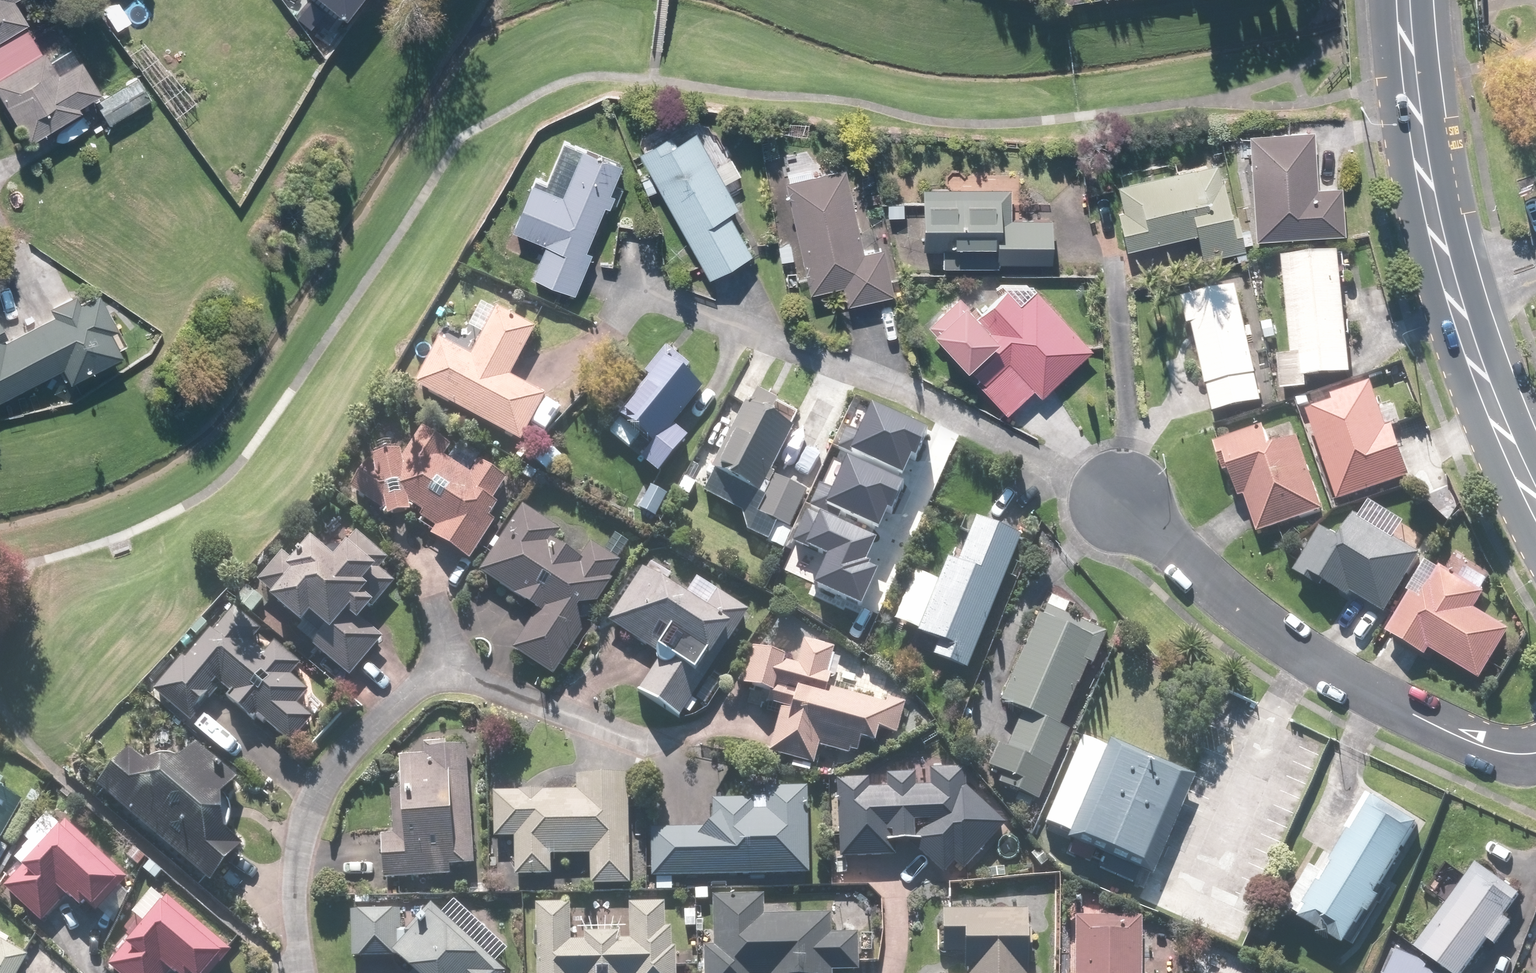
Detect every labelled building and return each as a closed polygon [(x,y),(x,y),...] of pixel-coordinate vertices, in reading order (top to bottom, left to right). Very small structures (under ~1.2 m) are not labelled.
[(30,140),(81,107),(79,104),(101,90),(72,44),(47,59),(26,25),(31,22),(17,0),(0,0),(0,92),(30,140)] [(346,22),(363,0),(318,0),(346,22)] [(137,74),(95,101),(109,122),(150,96),(137,74)] [(1318,186),(1315,127),(1251,130),(1251,136),(1240,136),(1241,159),(1252,158),(1256,238),(1347,234),(1345,185),(1318,186)] [(674,131),(641,150),(653,172),(639,180),(647,194),(662,186),(713,277),(757,252),(733,210),(743,204),(729,181),(743,173),(731,154),(718,162),(699,129),(680,140),(674,131)] [(543,163),(516,230),(548,243),(535,276),(579,294),(596,254),(587,250),(605,205),(613,208),(620,192),(613,189),(625,160),(568,137),(555,168),(543,163)] [(1223,161),(1121,184),(1126,210),(1119,211),(1127,249),(1199,233),(1204,255),(1242,246),(1223,161)] [(814,169),(785,175),(810,291),(845,284),(848,303),(898,292),(877,186),(856,191),(851,167),(815,175),(814,169)] [(1012,218),(1013,189),(927,187),(926,247),(946,248),(946,265),(1002,266),(1002,261),(1056,262),(1057,219),(1012,218)] [(1281,357),(1284,394),(1312,391),(1311,378),(1354,375),(1343,252),(1284,257),(1293,356),(1281,357)] [(1012,285),(983,312),(1006,336),(1019,350),(984,383),(1011,412),(1037,387),(1045,396),(1097,347),(1037,284),(1024,297),(1012,285)] [(1240,284),(1184,296),(1191,328),(1196,327),(1215,415),(1266,404),(1240,284)] [(962,290),(929,321),(973,367),(1006,336),(983,312),(962,290)] [(62,363),(71,380),(123,352),(111,331),(118,328),(98,292),(80,302),(74,291),(47,306),(52,314),(42,320),(33,304),(14,314),(7,301),(0,305),(0,398),(62,363)] [(444,327),(414,385),(524,443),(548,398),(513,379),(538,333),(483,304),(465,338),(444,327)] [(644,377),(650,382),(621,417),(625,420),(613,435),(660,474),(690,438),(676,426),(707,390),(689,375),(693,370),(667,349),(644,377)] [(1390,427),(1376,385),(1309,407),(1340,503),(1415,479),(1397,425),(1390,427)] [(806,415),(759,390),(707,492),(745,512),(738,525),(786,550),(814,496),(775,476),(806,415)] [(847,423),(838,444),(903,471),(912,450),(917,452),(929,424),(869,399),(857,427),(847,423)] [(400,498),(391,511),(471,562),(497,520),(494,518),(502,505),(495,500),(510,477),(485,461),(476,476),(446,457),(454,445),(423,426),(410,447),(384,431),(358,471),(400,498)] [(1269,430),(1217,447),(1226,474),(1232,472),(1240,497),(1248,494),(1261,533),(1327,510),(1303,439),(1275,448),(1269,430)] [(847,456),(827,501),(877,523),(886,503),(891,505),(902,480),(847,456)] [(703,483),(683,472),(672,491),(692,502),(703,483)] [(669,497),(647,484),(634,504),(656,517),(669,497)] [(825,553),(813,581),(862,603),(878,568),(863,561),(875,534),(812,506),(796,540),(825,553)] [(482,571),(539,609),(513,648),(556,677),(628,568),(620,563),(632,545),(617,535),(608,549),(588,535),(581,546),(524,508),(482,571)] [(1318,520),(1289,567),(1315,583),(1318,577),(1346,595),(1352,590),(1381,608),(1416,553),(1350,512),(1337,532),(1318,520)] [(942,582),(917,572),(897,622),(944,641),(937,658),(971,671),(1024,535),(978,517),(960,561),(951,558),(942,582)] [(306,621),(299,629),(304,633),(295,644),(312,658),(321,647),(354,674),(386,635),(366,619),(380,602),(372,595),(379,587),(372,582),(391,558),(359,532),(345,550),(336,543),(327,553),(313,541),(295,563),(285,554),(260,583),(306,621)] [(1427,658),(1432,650),(1483,680),(1512,631),(1479,611),(1489,594),(1486,593),(1494,578),(1450,552),(1435,578),(1425,572),(1388,635),(1427,658)] [(654,658),(659,661),(639,692),(682,719),(751,610),(719,591),(709,607),(646,567),(612,620),(659,650),(654,658)] [(1095,669),(1110,633),(1067,615),(1071,605),(1050,596),(1006,703),(1026,712),(1061,726),(1086,666),(1095,669)] [(265,629),(236,603),(152,695),(190,728),(227,688),(233,694),(229,698),(251,718),(256,712),(292,745),(317,718),(300,703),(311,691),(295,676),(306,664),(278,639),(265,653),(254,642),(265,629)] [(784,655),(754,650),(748,688),(771,692),(768,708),(781,710),(774,757),(816,763),(819,747),(863,754),(865,742),(880,745),(882,730),(901,733),(905,705),(830,693),(838,647),(803,642),(800,663),(784,660),(784,655)] [(1061,726),(1026,712),(1011,748),(1000,743),(991,766),(1002,770),(996,785),(1019,795),(1016,802),(1031,808),(1035,799),(1043,802),(1072,731),(1061,726)] [(385,828),(386,878),(453,877),(453,867),(474,866),(472,737),(427,737),(427,750),(400,751),(401,790),(393,791),(394,827),(385,828)] [(1047,825),(1073,836),(1110,749),(1082,737),(1047,825)] [(1110,749),(1073,836),(1147,867),(1187,772),(1113,741),(1110,749)] [(135,750),(105,783),(216,884),(251,846),(231,827),(244,812),(228,798),(243,782),(201,743),(186,760),(170,746),(152,766),(135,750)] [(898,846),(913,846),(947,874),(955,864),(966,873),(1009,822),(970,789),(969,770),(932,771),(932,785),(919,785),(918,773),(889,774),(890,789),(873,789),(873,779),(838,779),(840,857),(898,856),(898,846)] [(579,791),(496,792),(496,838),(515,837),(516,876),(555,876),(555,855),(593,855),(593,887),(631,886),(629,774),(579,775),(579,791)] [(8,785),(0,780),(0,798),(8,785)] [(655,826),(656,869),(810,868),(809,785),(765,785),(765,795),(712,795),(712,826),(655,826)] [(1335,859),(1321,851),(1289,912),(1350,945),(1367,913),(1374,916),(1384,897),(1380,894),(1420,818),(1371,792),(1335,859)] [(62,826),(49,813),(26,837),(32,843),(18,858),(28,867),(6,890),(42,924),(70,894),(84,906),(91,899),(102,910),(133,877),(70,817),(62,826)] [(1418,948),(1453,972),(1469,972),(1491,940),(1500,946),(1516,923),(1508,917),(1524,895),(1480,864),(1470,877),(1449,862),(1429,890),(1449,904),(1418,948)] [(153,889),(133,910),(148,926),(113,962),(124,972),(169,972),(174,968),(180,972),(215,972),(234,953),(173,893),(165,901),(153,889)] [(834,913),(785,913),(786,905),(764,905),(764,893),(715,892),(714,929),(705,928),(705,972),(835,972),(835,970),(860,971),(860,937),(833,936),(834,913)] [(538,902),(539,972),(680,972),(680,947),(674,947),(674,925),(665,925),(665,904),(633,904),(633,942),(621,942),(621,932),(589,932),(589,939),(573,939),(573,901),(538,902)] [(937,972),(1030,972),(1033,912),(948,907),(946,952),(969,953),(968,972),(938,971),(937,972)] [(402,929),(403,911),(354,911),(354,956),(403,956),(418,970),(416,972),(504,972),(433,909),(411,930),(402,929)] [(1145,916),(1076,915),(1076,972),(1144,972),(1145,916)] [(35,956),(0,935),(0,972),(25,972),(35,956)] [(1397,952),(1390,972),(1431,972),(1434,964),(1397,952)]
